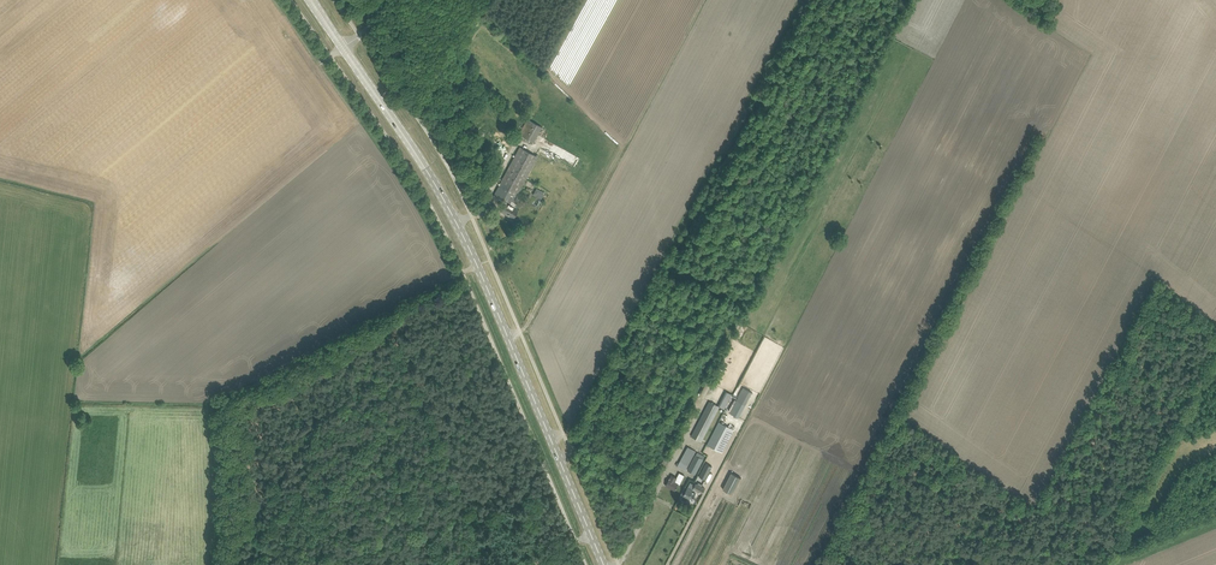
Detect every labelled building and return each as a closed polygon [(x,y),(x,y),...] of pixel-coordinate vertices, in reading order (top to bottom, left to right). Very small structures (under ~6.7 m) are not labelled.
[(528,119),(519,134),(524,137),(534,143),(542,127),(541,127),(544,123),(538,120),(536,124),(528,119)] [(543,148),(541,152),(556,160),(559,154),(561,155),(564,150),(559,148),(560,147),(549,141),(545,148),(543,148)] [(498,188),(510,195),(516,198),(516,197),(537,157),(525,150),(520,147),(498,188)] [(493,196),(506,202),(508,198),(512,200),(514,202),(516,198),(516,197),(516,198),(510,195),(498,188),(493,196)] [(533,194),(541,198),(544,192),(536,188),(533,194)] [(508,198),(506,202),(501,210),(508,214),(507,215),(513,218),(516,213),(518,209),(510,204),(512,200),(508,198)] [(743,387),(739,395),(736,400),(745,405),(752,392),(743,387)] [(726,391),(718,406),(709,402),(691,436),(701,441),(720,407),(724,409),(732,394),(726,391)] [(719,422),(708,444),(722,451),(733,430),(719,422)] [(696,453),(687,470),(695,474),(704,458),(705,456),(697,452),(696,453)] [(707,463),(700,476),(706,479),(708,474),(712,466),(707,463)] [(669,479),(666,486),(675,490),(676,488),(677,487),(676,487),(678,483),(679,484),(684,475),(679,473),(676,478),(671,475),(670,478),(669,478),(669,479)] [(731,473),(723,489),(733,495),(742,478),(731,473)] [(687,488),(684,495),(692,499),(693,497),(695,495),(696,496),(697,493),(696,493),(696,492),(697,490),(702,493),(705,488),(696,483),(693,488),(692,490),(687,488)]
